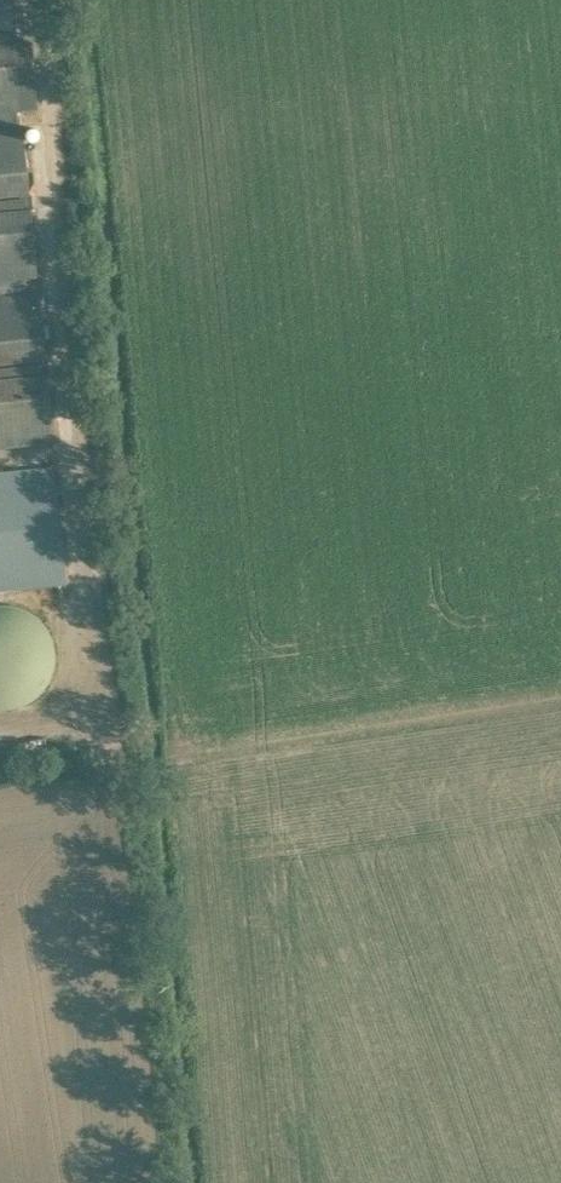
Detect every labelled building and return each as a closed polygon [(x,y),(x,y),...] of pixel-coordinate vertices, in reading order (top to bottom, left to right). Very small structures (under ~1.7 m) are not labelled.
[(18,126),(16,111),(37,110),(31,42),(17,43),(15,28),(12,28),(10,0),(0,0),(0,128),(18,126)] [(37,277),(22,126),(18,126),(0,128),(0,280),(37,277)] [(37,277),(0,280),(0,448),(53,443),(37,277)]
